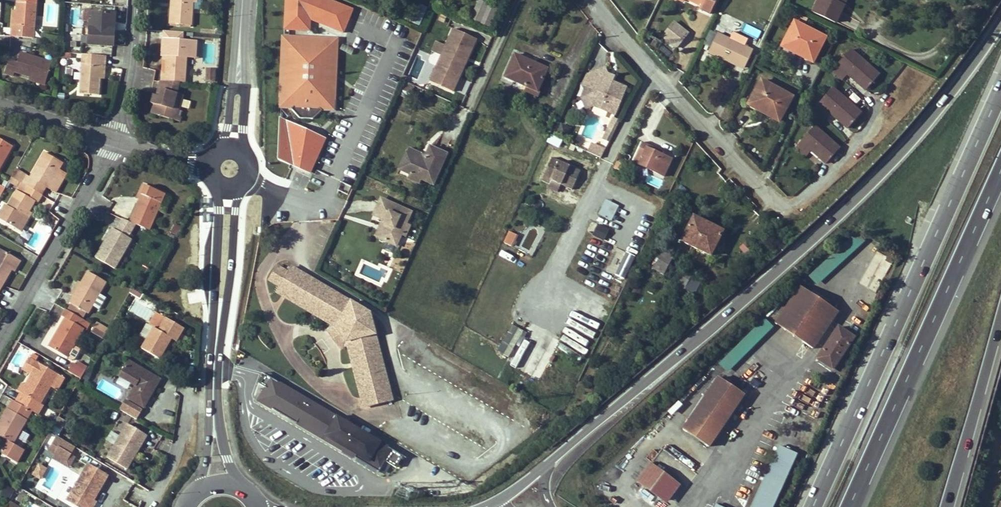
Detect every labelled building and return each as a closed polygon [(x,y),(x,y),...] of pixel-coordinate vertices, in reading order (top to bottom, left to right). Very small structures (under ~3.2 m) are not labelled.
[(57,26),(59,0),(45,0),(43,25),(57,26)] [(174,7),(170,6),(169,24),(191,26),(192,3),(193,0),(174,0),(174,7)] [(353,8),(332,0),(283,0),(282,31),(308,32),(312,21),(343,33),(353,8)] [(469,20),(489,28),(497,8),(478,0),(477,0),(469,20)] [(701,6),(699,8),(710,13),(716,0),(689,0),(701,6)] [(812,12),(834,22),(842,6),(837,4),(839,0),(818,0),(812,12)] [(17,2),(17,11),(15,26),(11,26),(11,27),(11,36),(12,37),(32,38),(35,4),(17,2)] [(426,8),(418,5),(410,22),(419,25),(426,8)] [(90,12),(89,22),(88,45),(113,47),(113,46),(114,29),(110,29),(111,13),(90,12)] [(673,20),(659,37),(675,50),(689,32),(673,20)] [(794,22),(783,42),(804,52),(802,57),(812,62),(825,38),(794,22)] [(409,28),(404,39),(416,44),(421,33),(409,28)] [(427,83),(454,93),(475,38),(450,28),(444,44),(434,41),(430,51),(438,55),(427,83)] [(752,50),(717,34),(708,53),(723,60),(724,58),(745,67),(752,50)] [(330,101),(333,101),(335,40),(283,39),(281,99),(284,100),(289,106),(292,104),(293,105),(294,107),(293,109),(292,110),(299,119),(312,120),(323,111),(322,109),(330,101)] [(476,40),(468,60),(479,64),(486,44),(476,40)] [(781,46),(802,57),(804,52),(783,42),(781,46)] [(167,46),(166,61),(164,73),(162,73),(161,81),(179,82),(185,83),(187,48),(167,46)] [(850,50),(831,70),(842,80),(847,74),(854,81),(857,77),(868,87),(879,75),(850,50)] [(19,53),(17,62),(9,60),(5,73),(13,75),(14,72),(29,77),(46,82),(52,63),(43,60),(19,53)] [(101,66),(105,67),(106,56),(82,54),(78,94),(100,95),(101,79),(101,66)] [(514,55),(504,77),(527,87),(537,91),(545,72),(530,65),(531,62),(514,55)] [(745,67),(724,58),(723,60),(743,70),(745,67)] [(531,62),(530,65),(545,72),(546,69),(531,62)] [(612,82),(604,79),(606,74),(604,68),(586,75),(592,89),(589,98),(592,106),(614,115),(625,87),(612,82)] [(208,69),(206,80),(215,81),(216,69),(208,69)] [(29,80),(45,85),(46,82),(29,77),(29,80)] [(865,90),(868,87),(857,77),(854,81),(865,90)] [(791,97),(761,80),(748,104),(757,109),(760,105),(780,116),(791,97)] [(161,81),(160,81),(158,89),(161,90),(159,97),(156,95),(153,95),(150,104),(154,105),(151,113),(169,118),(172,108),(175,109),(176,106),(179,107),(182,95),(176,94),(179,82),(161,81)] [(537,91),(527,87),(525,91),(537,96),(539,92),(537,91)] [(829,113),(836,119),(839,115),(850,125),(860,113),(832,88),(814,108),(824,118),(829,113)] [(280,108),(293,109),(294,107),(293,105),(292,104),(289,106),(284,100),(281,99),(280,108)] [(333,101),(330,101),(322,109),(324,109),(328,109),(333,109),(333,101)] [(780,116),(760,105),(757,109),(778,120),(780,116)] [(169,118),(180,121),(181,117),(176,115),(179,107),(176,106),(175,109),(172,108),(169,118)] [(847,128),(850,125),(839,115),(836,119),(847,128)] [(540,127),(545,129),(551,118),(546,116),(540,127)] [(326,138),(278,118),(276,160),(311,174),(326,138)] [(619,121),(613,118),(607,130),(613,133),(619,121)] [(814,126),(795,147),(806,157),(811,151),(818,157),(821,154),(828,160),(839,149),(814,126)] [(608,143),(613,133),(607,130),(602,139),(608,143)] [(547,141),(559,147),(562,141),(550,135),(547,141)] [(12,146),(0,140),(0,167),(12,146)] [(639,164),(648,146),(641,142),(632,161),(639,164)] [(600,158),(604,150),(590,144),(586,151),(600,158)] [(657,173),(665,156),(661,154),(656,151),(656,149),(648,146),(639,164),(657,173)] [(418,162),(422,164),(428,149),(424,148),(420,157),(408,151),(406,156),(418,161),(418,162)] [(428,149),(422,164),(418,162),(418,161),(406,156),(399,172),(431,187),(445,157),(428,149)] [(63,162),(45,152),(31,177),(16,168),(11,177),(21,183),(41,195),(46,187),(47,188),(58,170),(63,162)] [(825,164),(828,160),(821,154),(818,157),(823,162),(825,164)] [(664,176),(672,160),(665,156),(657,173),(664,176)] [(543,182),(551,186),(551,184),(552,182),(562,186),(573,191),(582,173),(553,160),(543,182)] [(614,168),(621,172),(624,165),(617,162),(614,168)] [(58,170),(47,188),(52,191),(63,173),(58,170)] [(36,201),(39,203),(43,195),(41,195),(21,183),(8,206),(5,205),(0,214),(0,219),(21,232),(32,213),(29,211),(36,201)] [(139,197),(142,198),(147,186),(144,185),(139,197)] [(167,194),(147,186),(142,198),(132,222),(137,224),(151,230),(167,194)] [(611,221),(618,205),(604,198),(597,214),(611,221)] [(409,212),(379,199),(372,215),(381,219),(385,221),(378,238),(394,246),(399,235),(404,224),(409,212)] [(690,224),(709,233),(712,227),(693,217),(690,224)] [(124,218),(119,230),(132,236),(137,224),(132,222),(124,218)] [(373,236),(378,238),(385,221),(381,219),(379,224),(373,236)] [(598,223),(591,235),(603,241),(609,229),(598,223)] [(410,226),(404,224),(399,235),(404,237),(410,226)] [(712,227),(709,233),(690,224),(681,241),(710,255),(722,231),(712,227)] [(132,236),(119,230),(115,229),(101,259),(122,269),(136,238),(132,236)] [(508,230),(502,242),(513,248),(519,235),(508,230)] [(816,286),(863,243),(855,233),(807,277),(816,286)] [(652,269),(663,275),(675,254),(664,248),(652,269)] [(11,270),(18,259),(0,249),(0,289),(11,270)] [(21,261),(18,259),(11,270),(14,272),(21,261)] [(369,313),(291,268),(288,273),(277,267),(269,281),(280,287),(277,293),(284,298),(312,314),(331,326),(334,327),(335,328),(346,342),(346,343),(347,346),(353,367),(363,408),(392,400),(369,313)] [(678,285),(684,289),(692,275),(685,271),(678,285)] [(70,304),(89,316),(94,307),(102,295),(108,283),(89,272),(82,284),(75,297),(70,304)] [(692,283),(695,276),(692,275),(684,289),(684,291),(692,296),(697,286),(692,283)] [(79,283),(72,295),(75,297),(82,284),(79,283)] [(801,287),(775,323),(812,349),(838,312),(801,287)] [(101,311),(109,299),(102,295),(94,307),(101,311)] [(67,310),(86,321),(89,316),(70,304),(67,310)] [(56,338),(54,337),(48,346),(67,358),(84,329),(87,331),(91,324),(86,321),(67,310),(66,309),(62,316),(65,318),(57,332),(59,333),(56,338)] [(717,362),(725,371),(773,328),(765,318),(717,362)] [(159,332),(154,329),(148,339),(142,350),(160,360),(171,341),(175,343),(184,329),(167,319),(159,332)] [(109,329),(97,322),(95,326),(107,333),(109,329)] [(525,368),(539,340),(524,332),(525,331),(510,324),(496,351),(510,358),(509,360),(525,368)] [(104,338),(107,333),(95,326),(92,330),(104,338)] [(327,332),(339,348),(346,343),(346,342),(335,328),(334,327),(327,332)] [(817,359),(832,370),(854,338),(838,328),(817,359)] [(68,357),(74,360),(81,350),(75,346),(68,357)] [(83,378),(87,365),(73,360),(69,373),(83,378)] [(118,376),(135,386),(127,399),(142,409),(160,380),(147,372),(145,374),(141,371),(142,369),(128,360),(118,376)] [(32,374),(38,364),(35,362),(29,372),(32,374)] [(38,364),(32,374),(25,386),(22,385),(17,393),(20,394),(16,402),(32,411),(39,416),(44,408),(40,406),(58,375),(38,364)] [(721,428),(744,395),(718,377),(683,429),(708,447),(721,428)] [(271,378),(257,402),(352,458),(353,457),(378,472),(392,449),(271,378)] [(0,446),(0,447),(5,450),(2,454),(15,462),(23,450),(12,444),(32,411),(16,402),(13,401),(0,424),(0,437),(4,439),(0,446)] [(127,424),(106,458),(126,469),(147,436),(127,424)] [(56,435),(46,454),(68,466),(79,448),(56,435)] [(795,453),(775,445),(750,506),(772,506),(795,453)] [(667,504),(680,482),(647,464),(635,485),(667,504)] [(79,506),(93,506),(97,502),(115,481),(96,466),(69,499),(79,506)]
